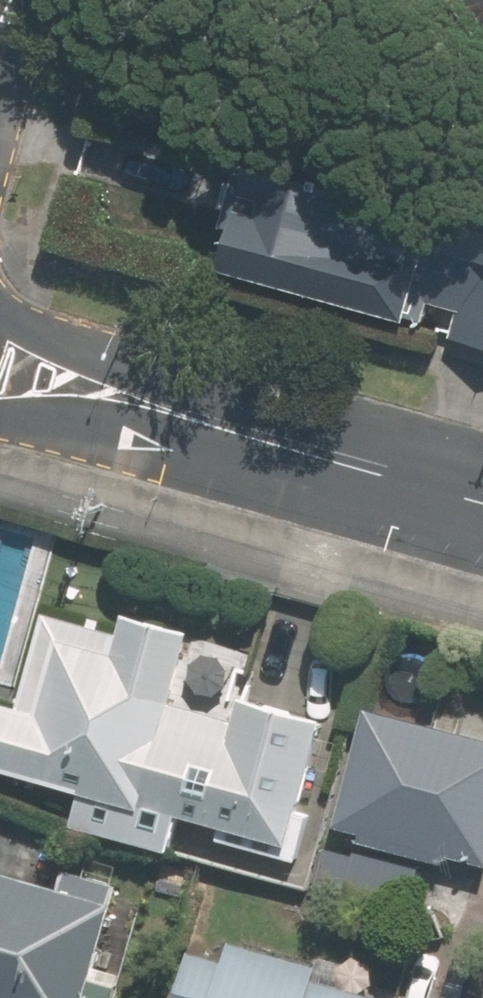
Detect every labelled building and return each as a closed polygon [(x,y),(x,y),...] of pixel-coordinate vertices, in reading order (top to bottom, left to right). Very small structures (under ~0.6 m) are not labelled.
[(255,106),(223,213),(248,220),(235,263),(482,337),(482,155),(478,173),(255,106)] [(64,825),(171,855),(180,822),(288,852),(325,715),(235,690),(226,722),(189,712),(197,680),(181,675),(192,634),(120,613),(113,639),(37,618),(13,704),(0,701),(0,772),(73,792),(64,825)] [(356,711),(325,827),(482,869),(482,745),(356,711)] [(428,867),(337,838),(317,903),(407,932),(428,867)] [(56,874),(51,890),(0,876),(0,997),(116,997),(137,922),(113,915),(119,892),(56,874)] [(359,995),(364,978),(220,937),(215,955),(183,946),(168,997),(370,997),(359,995)]
